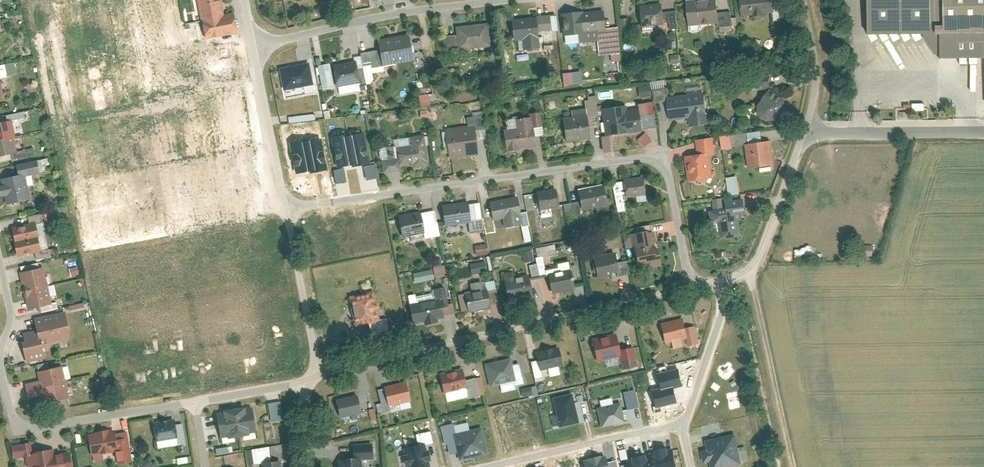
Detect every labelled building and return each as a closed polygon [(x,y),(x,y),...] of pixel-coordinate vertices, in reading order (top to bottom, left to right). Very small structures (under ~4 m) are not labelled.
[(202,21),(206,38),(241,31),(237,12),(226,14),(224,0),(199,0),(202,21)] [(692,25),(720,22),(722,21),(721,11),(719,0),(689,0),(692,25)] [(744,15),(772,12),(778,11),(777,5),(776,0),(743,0),(744,15)] [(869,33),(924,33),(941,58),(983,56),(983,0),(869,0),(869,33)] [(665,2),(642,4),(644,26),(668,23),(666,10),(665,2)] [(784,5),(777,5),(778,11),(772,12),(773,25),(786,22),(784,5)] [(606,8),(564,11),(565,33),(567,33),(600,30),(609,29),(608,27),(606,8)] [(677,9),(666,10),(668,23),(679,22),(677,9)] [(733,10),(721,11),(722,21),(720,22),(721,26),(735,25),(733,10)] [(557,13),(539,15),(541,31),(559,30),(557,13)] [(539,15),(514,18),(516,39),(525,39),(526,48),(543,46),(541,31),(539,15)] [(491,21),(458,26),(459,33),(461,44),(462,48),(494,44),(491,21)] [(620,25),(608,27),(609,29),(600,30),(601,39),(599,39),(601,55),(623,53),(620,25)] [(600,30),(567,33),(568,43),(599,39),(601,39),(600,30)] [(411,32),(380,38),(382,49),(385,65),(416,59),(411,32)] [(459,33),(445,35),(446,46),(461,44),(459,33)] [(363,52),(363,54),(368,83),(373,83),(376,79),(375,72),(386,70),(385,65),(382,49),(363,52)] [(681,53),(672,54),(673,63),(682,62),(681,53)] [(356,55),(357,60),(358,60),(363,82),(361,82),(362,85),(368,83),(363,54),(356,55)] [(357,60),(334,64),(339,85),(361,82),(363,82),(358,60),(357,60)] [(311,61),(282,67),(285,89),(316,83),(311,61)] [(331,63),(320,65),(324,90),(337,88),(331,63)] [(581,84),(580,72),(563,73),(563,85),(581,84)] [(771,119),(788,117),(788,98),(773,87),(761,104),(761,110),(763,117),(771,119)] [(706,91),(670,96),(673,119),(691,117),(692,125),(712,122),(706,91)] [(430,94),(419,95),(420,102),(431,101),(430,94)] [(604,108),(608,134),(644,129),(640,104),(604,108)] [(436,107),(422,109),(423,118),(438,116),(436,107)] [(314,113),(288,117),(289,123),(315,119),(314,113)] [(469,116),(470,125),(476,124),(477,129),(487,127),(485,114),(469,116)] [(589,114),(565,117),(569,140),(592,137),(589,114)] [(506,129),(509,150),(538,145),(534,115),(518,117),(519,127),(506,129)] [(0,122),(0,155),(19,151),(15,135),(18,135),(14,118),(0,122)] [(470,125),(448,127),(452,157),(481,154),(477,129),(476,124),(470,125)] [(415,163),(416,166),(431,164),(426,133),(412,136),(413,144),(399,146),(400,157),(401,165),(415,163)] [(642,146),(651,142),(647,133),(638,137),(642,146)] [(347,134),(334,136),(339,167),(352,165),(348,136),(347,134)] [(367,165),(363,134),(348,136),(352,165),(352,167),(367,165)] [(720,149),(732,148),(730,135),(719,136),(720,149)] [(396,138),(397,145),(399,145),(399,146),(413,144),(412,136),(396,138)] [(600,137),(602,152),(610,151),(608,136),(600,137)] [(774,139),(747,143),(750,167),(777,163),(774,139)] [(382,147),(384,159),(400,157),(399,146),(399,145),(397,145),(382,147)] [(710,152),(687,154),(690,180),(715,176),(710,152)] [(401,165),(400,157),(384,159),(386,172),(402,169),(401,165)] [(375,165),(362,166),(363,180),(376,179),(375,165)] [(335,184),(346,182),(343,168),(332,170),(335,184)] [(26,172),(2,178),(8,203),(32,198),(26,172)] [(626,177),(629,196),(649,194),(646,175),(626,177)] [(606,183),(580,187),(584,208),(610,203),(606,183)] [(558,187),(539,190),(542,209),(562,206),(558,187)] [(492,200),(495,219),(504,218),(506,226),(525,223),(520,194),(492,200)] [(745,195),(714,199),(717,221),(721,221),(723,237),(745,233),(741,213),(749,212),(745,195)] [(470,201),(445,205),(448,225),(473,221),(470,201)] [(578,202),(563,204),(565,222),(580,221),(578,202)] [(423,210),(400,214),(405,236),(427,232),(423,210)] [(38,222),(14,227),(19,256),(44,250),(38,222)] [(656,228),(633,231),(640,269),(663,264),(656,228)] [(487,255),(487,245),(474,245),(475,255),(487,255)] [(535,247),(536,257),(556,254),(555,245),(535,247)] [(872,246),(864,246),(864,255),(872,255),(872,246)] [(522,252),(524,263),(534,260),(531,250),(522,252)] [(617,251),(596,256),(599,277),(621,273),(617,251)] [(485,262),(470,263),(471,274),(486,273),(485,262)] [(47,266),(22,271),(30,308),(54,303),(47,266)] [(444,267),(434,269),(435,275),(445,273),(444,267)] [(412,272),(414,282),(433,280),(432,270),(412,272)] [(574,273),(553,277),(555,293),(577,288),(574,273)] [(506,279),(510,298),(535,292),(531,274),(506,279)] [(490,288),(467,293),(471,311),(494,307),(490,288)] [(377,291),(353,296),(358,324),(382,320),(377,291)] [(444,297),(412,304),(415,324),(447,317),(444,297)] [(67,310),(36,317),(39,329),(26,332),(27,340),(25,340),(29,362),(47,357),(45,345),(71,340),(69,332),(72,331),(67,310)] [(686,316),(663,321),(668,342),(691,336),(686,316)] [(618,332),(594,338),(599,360),(624,354),(618,332)] [(539,347),(543,368),(565,363),(560,342),(539,347)] [(634,346),(623,347),(625,367),(636,366),(634,346)] [(514,357),(487,362),(492,385),(518,380),(514,357)] [(64,365),(39,370),(45,402),(71,397),(64,365)] [(465,367),(442,373),(447,393),(470,387),(465,367)] [(409,380),(387,386),(391,406),(413,400),(409,380)] [(535,385),(521,388),(522,397),(537,394),(535,385)] [(579,423),(573,393),(553,397),(559,426),(579,423)] [(360,394),(338,399),(343,418),(364,411),(360,394)] [(283,400),(270,402),(273,421),(286,418),(283,400)] [(597,408),(601,426),(624,421),(620,403),(597,408)] [(255,405),(219,412),(223,437),(259,431),(255,405)] [(177,418),(155,421),(158,440),(159,440),(179,437),(177,423),(177,418)] [(184,423),(177,423),(179,437),(180,444),(188,443),(184,423)] [(488,453),(482,428),(452,435),(458,460),(488,453)] [(118,429),(90,433),(93,455),(118,451),(121,450),(118,432),(118,429)] [(129,431),(118,432),(121,450),(118,451),(120,463),(134,461),(131,443),(129,431)] [(705,440),(711,466),(722,466),(741,463),(734,433),(705,440)] [(179,437),(159,440),(160,447),(180,444),(179,437)] [(13,444),(16,458),(27,456),(29,466),(31,466),(35,466),(75,466),(71,451),(57,453),(56,447),(35,451),(32,441),(13,444)] [(425,442),(404,447),(408,466),(430,466),(425,442)] [(230,445),(218,447),(219,454),(231,452),(230,445)] [(626,466),(676,466),(671,447),(624,460),(626,466)] [(340,458),(341,466),(364,466),(363,456),(340,458)] [(141,463),(144,466),(153,466),(156,465),(150,457),(141,463)]
